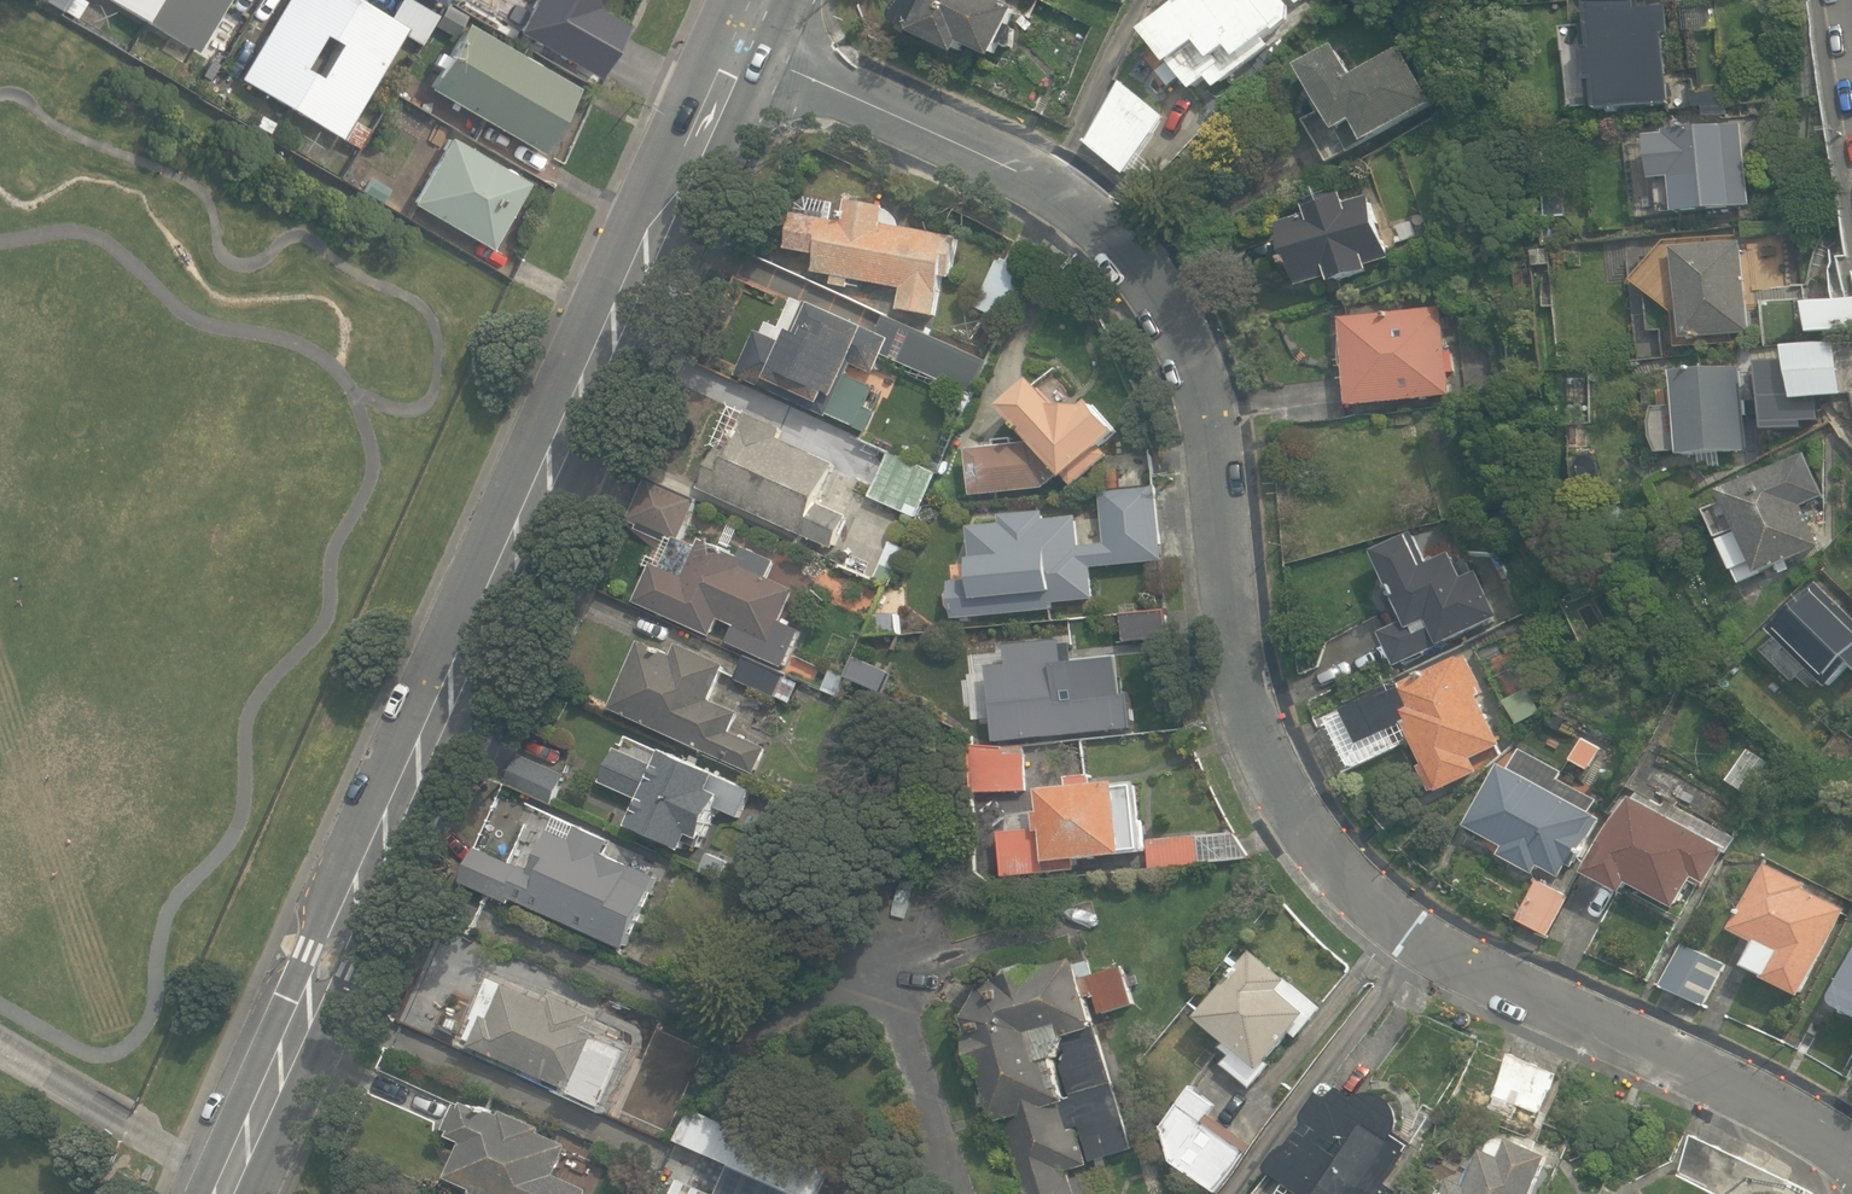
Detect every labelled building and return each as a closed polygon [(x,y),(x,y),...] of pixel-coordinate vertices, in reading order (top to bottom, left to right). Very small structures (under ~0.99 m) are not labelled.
[(69,11),(76,0),(46,0),(59,8),(60,6),(69,11)] [(198,53),(229,0),(111,0),(198,53)] [(238,79),(355,149),(367,130),(351,120),(402,34),(419,44),(437,15),(412,0),(398,0),(386,21),(352,0),(286,0),(238,79)] [(486,26),(501,0),(447,0),(446,2),(486,26)] [(515,30),(595,77),(625,24),(593,7),(597,0),(532,0),(515,30)] [(999,60),(1021,10),(1003,2),(1004,0),(908,0),(899,12),(897,18),(899,24),(902,26),(920,35),(958,51),(965,54),(969,46),(999,60)] [(1196,93),(1212,81),(1219,90),(1270,47),(1266,43),(1282,30),(1280,27),(1289,21),(1291,6),(1286,0),(1189,0),(1146,33),(1196,93)] [(1600,112),(1673,103),(1665,35),(1671,34),(1668,5),(1637,8),(1636,0),(1613,0),(1587,3),(1592,49),(1585,50),(1589,83),(1596,82),(1600,112)] [(453,37),(465,18),(444,5),(432,25),(453,37)] [(427,88),(539,153),(543,145),(549,141),(554,135),(556,127),(556,123),(576,88),(465,23),(427,88)] [(223,25),(203,60),(216,67),(236,33),(223,25)] [(1303,120),(1329,164),(1367,143),(1369,146),(1438,106),(1406,49),(1356,77),(1339,47),(1302,68),(1324,108),(1303,120)] [(1090,141),(1130,175),(1162,124),(1114,93),(1090,141)] [(1699,95),(1700,107),(1722,105),(1720,93),(1699,95)] [(252,121),(266,129),(272,118),(258,110),(252,121)] [(1669,131),(1677,214),(1742,207),(1733,124),(1669,131)] [(411,203),(490,249),(528,183),(449,138),(411,203)] [(380,197),(388,184),(369,172),(361,185),(380,197)] [(1283,227),(1303,287),(1334,276),(1337,284),(1371,272),(1369,265),(1392,257),(1372,197),(1350,205),(1347,195),(1311,207),(1314,216),(1283,227)] [(901,311),(936,317),(943,276),(953,277),(960,238),(904,228),(899,219),(892,212),(887,209),(888,207),(850,201),(846,223),(836,222),(837,215),(830,213),(832,200),(815,198),(807,200),(801,204),(799,215),(797,215),(791,250),(817,255),(821,256),(818,273),(820,273),(837,276),(835,284),(851,287),(852,280),(905,289),(901,311)] [(1410,221),(1395,226),(1400,240),(1415,235),(1410,221)] [(1752,333),(1742,243),(1738,243),(1737,236),(1665,244),(1636,282),(1675,315),(1679,350),(1738,344),(1737,335),(1752,333)] [(979,307),(1008,321),(1030,272),(1001,258),(979,307)] [(740,376),(868,433),(877,412),(867,407),(876,387),(849,376),(855,364),(877,374),(885,355),(974,394),(989,362),(888,317),(881,332),(810,301),(808,304),(796,299),(783,328),(772,323),(767,333),(760,330),(740,376)] [(1814,335),(1851,329),(1851,299),(1810,306),(1814,335)] [(1343,318),(1352,405),(1453,395),(1451,374),(1458,373),(1456,350),(1450,351),(1445,307),(1343,318)] [(1792,349),(1799,401),(1844,395),(1837,343),(1792,349)] [(1675,372),(1682,455),(1749,450),(1743,367),(1675,372)] [(970,448),(975,496),(1048,487),(1063,473),(1076,489),(1107,457),(1110,491),(1155,486),(1151,449),(1110,455),(1107,450),(1121,433),(1095,403),(1058,406),(1038,382),(1007,408),(1033,441),(1030,444),(970,448)] [(702,488),(837,548),(850,517),(848,516),(863,481),(875,486),(870,497),(920,519),(939,475),(855,437),(841,469),(836,467),(837,463),(782,439),(786,429),(778,426),(779,423),(755,413),(754,415),(749,413),(733,450),(721,445),(717,453),(715,452),(704,476),(707,478),(702,488)] [(1728,560),(1740,585),(1822,547),(1803,506),(1825,496),(1805,454),(1722,493),(1740,532),(1721,541),(1729,559),(1728,560)] [(730,642),(787,668),(803,630),(784,622),(797,591),(770,579),(778,562),(746,547),(742,556),(702,539),(699,546),(682,539),(699,500),(648,478),(629,521),(640,526),(638,529),(668,542),(670,536),(677,539),(665,567),(655,563),(638,602),(714,636),(722,619),(738,626),(730,642)] [(957,619),(1051,609),(1050,603),(1096,598),(1093,568),(1164,561),(1157,488),(1105,493),(1110,544),(1081,547),(1078,516),(1047,519),(1046,512),(1003,516),(1004,523),(968,526),(973,580),(953,582),(957,619)] [(1384,633),(1400,667),(1437,650),(1505,617),(1484,572),(1468,579),(1456,554),(1433,564),(1418,533),(1377,552),(1410,621),(1384,633)] [(877,578),(891,584),(906,549),(892,543),(877,578)] [(1831,688),(1851,666),(1851,615),(1817,581),(1808,590),(1770,629),(1831,688)] [(1125,614),(1127,642),(1170,638),(1168,611),(1125,614)] [(877,616),(868,638),(901,634),(899,614),(877,616)] [(990,666),(998,743),(1131,730),(1127,691),(1111,693),(1107,656),(1080,658),(1078,639),(1008,646),(1009,664),(990,666)] [(611,709),(755,777),(767,751),(732,734),(743,711),(713,697),(728,667),(685,646),(681,655),(674,651),(671,658),(642,644),(611,709)] [(1361,746),(1406,725),(1425,766),(1420,768),(1432,793),(1436,791),(1437,794),(1479,774),(1473,761),(1504,747),(1481,696),(1488,693),(1470,655),(1461,659),(1460,656),(1344,709),(1361,746)] [(737,681),(793,704),(801,684),(788,678),(790,673),(747,656),(737,681)] [(849,678),(883,693),(892,672),(858,657),(849,678)] [(824,690),(839,696),(847,678),(832,672),(824,690)] [(1507,701),(1521,725),(1543,712),(1529,688),(1507,701)] [(1573,760),(1590,769),(1602,748),(1585,738),(1573,760)] [(971,749),(976,794),(1029,790),(1024,744),(971,749)] [(633,828),(686,851),(693,834),(704,839),(719,807),(741,817),(754,789),(666,750),(662,760),(631,746),(628,752),(619,748),(603,784),(644,802),(633,828)] [(1749,747),(1726,784),(1748,798),(1771,760),(1749,747)] [(1564,771),(1521,749),(1510,770),(1500,765),(1466,827),(1504,847),(1500,855),(1535,874),(1539,868),(1561,878),(1568,866),(1575,868),(1591,837),(1586,834),(1595,814),(1590,812),(1597,800),(1560,779),(1564,771)] [(509,783),(554,804),(568,775),(522,754),(509,783)] [(1002,833),(1006,877),(1078,870),(1077,860),(1127,855),(1127,853),(1144,852),(1137,783),(1120,784),(1120,782),(1092,784),(1091,775),(1067,777),(1068,787),(1042,789),(1044,811),(1038,812),(1040,829),(1002,833)] [(1632,883),(1678,908),(1695,876),(1707,883),(1726,848),(1632,796),(1590,874),(1626,893),(1632,883)] [(612,842),(578,827),(572,840),(551,831),(532,872),(480,849),(465,884),(510,904),(513,899),(626,949),(658,877),(607,855),(612,842)] [(1150,840),(1153,869),(1252,859),(1236,832),(1150,840)] [(700,871),(721,881),(730,862),(709,852),(700,871)] [(1766,980),(1803,998),(1847,909),(1806,889),(1808,885),(1766,864),(1733,930),(1759,943),(1747,966),(1768,976),(1766,980)] [(1518,920),(1549,936),(1570,896),(1540,880),(1518,920)] [(440,956),(486,977),(498,951),(452,930),(440,956)] [(1662,987),(1706,1007),(1727,962),(1683,942),(1662,987)] [(1225,1065),(1254,1089),(1273,1065),(1271,1063),(1294,1034),(1300,1039),(1316,1019),(1326,1007),(1316,999),(1258,951),(1203,1018),(1231,1041),(1225,1049),(1233,1056),(1225,1065)] [(1122,968),(1096,976),(1092,963),(1081,966),(1079,958),(1039,970),(1029,965),(1012,971),(1008,979),(984,986),(969,1020),(973,1033),(971,1033),(974,1045),(969,1047),(965,1055),(968,1065),(977,1068),(981,1067),(987,1086),(977,1089),(983,1110),(994,1106),(997,1117),(1004,1114),(1028,1187),(1023,1188),(1025,1193),(1102,1193),(1096,1175),(1074,1181),(1072,1174),(1069,1175),(1068,1171),(1088,1165),(1076,1126),(1081,1124),(1093,1161),(1138,1147),(1096,1014),(1132,1002),(1122,968)] [(1838,996),(1837,1002),(1842,1008),(1851,1013),(1851,967),(1838,996)] [(472,1046),(608,1108),(633,1052),(610,1042),(615,1032),(593,1022),(597,1014),(555,995),(551,1003),(494,977),(476,1019),(478,1020),(469,1039),(474,1041),(472,1046)] [(614,1039),(659,1061),(675,1028),(630,1007),(614,1039)] [(1491,1095),(1538,1116),(1557,1074),(1509,1053),(1491,1095)] [(1407,1153),(1388,1140),(1401,1121),(1392,1101),(1384,1095),(1363,1094),(1357,1103),(1331,1084),(1307,1118),(1312,1122),(1295,1147),(1289,1142),(1269,1170),(1275,1174),(1261,1193),(1395,1193),(1396,1193),(1384,1185),(1407,1153)] [(1176,1161),(1217,1192),(1252,1144),(1211,1114),(1217,1106),(1194,1089),(1166,1127),(1176,1161)] [(468,1102),(465,1108),(460,1106),(449,1130),(454,1133),(452,1138),(465,1143),(450,1179),(475,1190),(474,1193),(475,1193),(588,1193),(589,1191),(557,1176),(570,1145),(542,1133),(544,1129),(506,1112),(503,1118),(468,1102)] [(791,1193),(820,1193),(821,1193),(824,1193),(829,1193),(838,1176),(692,1109),(677,1142),(791,1193)] [(1712,1193),(1723,1193),(1740,1157),(1692,1134),(1673,1176),(1712,1193)] [(1551,1157),(1512,1140),(1504,1158),(1486,1150),(1469,1187),(1451,1179),(1445,1193),(1534,1193),(1551,1157)] [(681,1180),(674,1193),(713,1193),(681,1180)]
